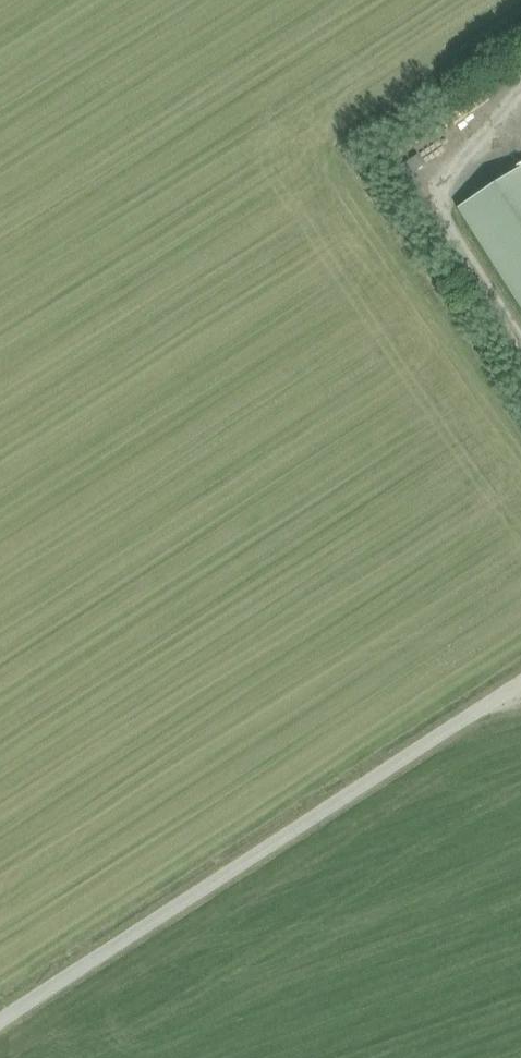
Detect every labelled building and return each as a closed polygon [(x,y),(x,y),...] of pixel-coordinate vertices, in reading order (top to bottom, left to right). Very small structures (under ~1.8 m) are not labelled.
[(456,206),(520,309),(520,165),(456,206)]
